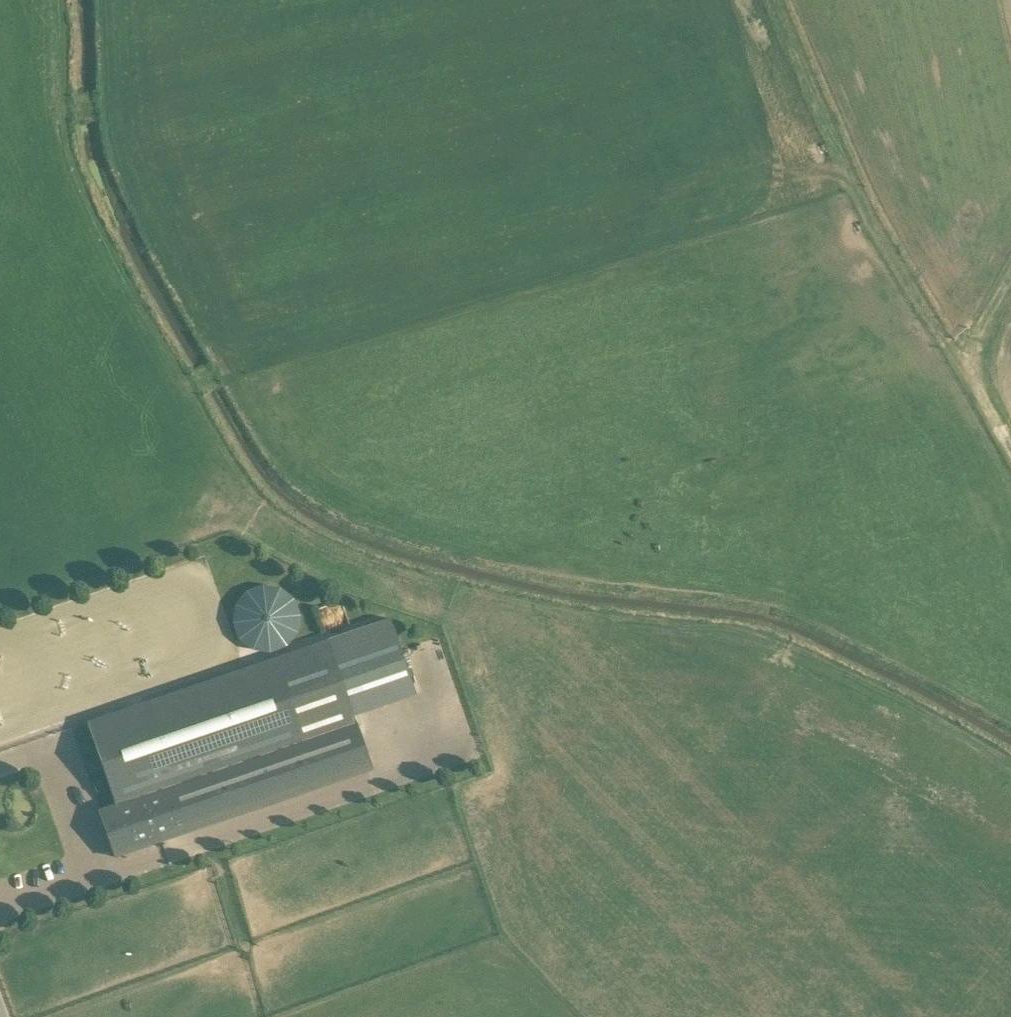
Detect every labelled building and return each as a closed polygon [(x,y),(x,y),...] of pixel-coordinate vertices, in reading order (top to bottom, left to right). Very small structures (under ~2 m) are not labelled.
[(246,583),(236,642),(296,652),(306,593),(246,583)] [(304,733),(278,657),(88,722),(116,804),(100,810),(117,857),(373,769),(354,715),(304,733)]
